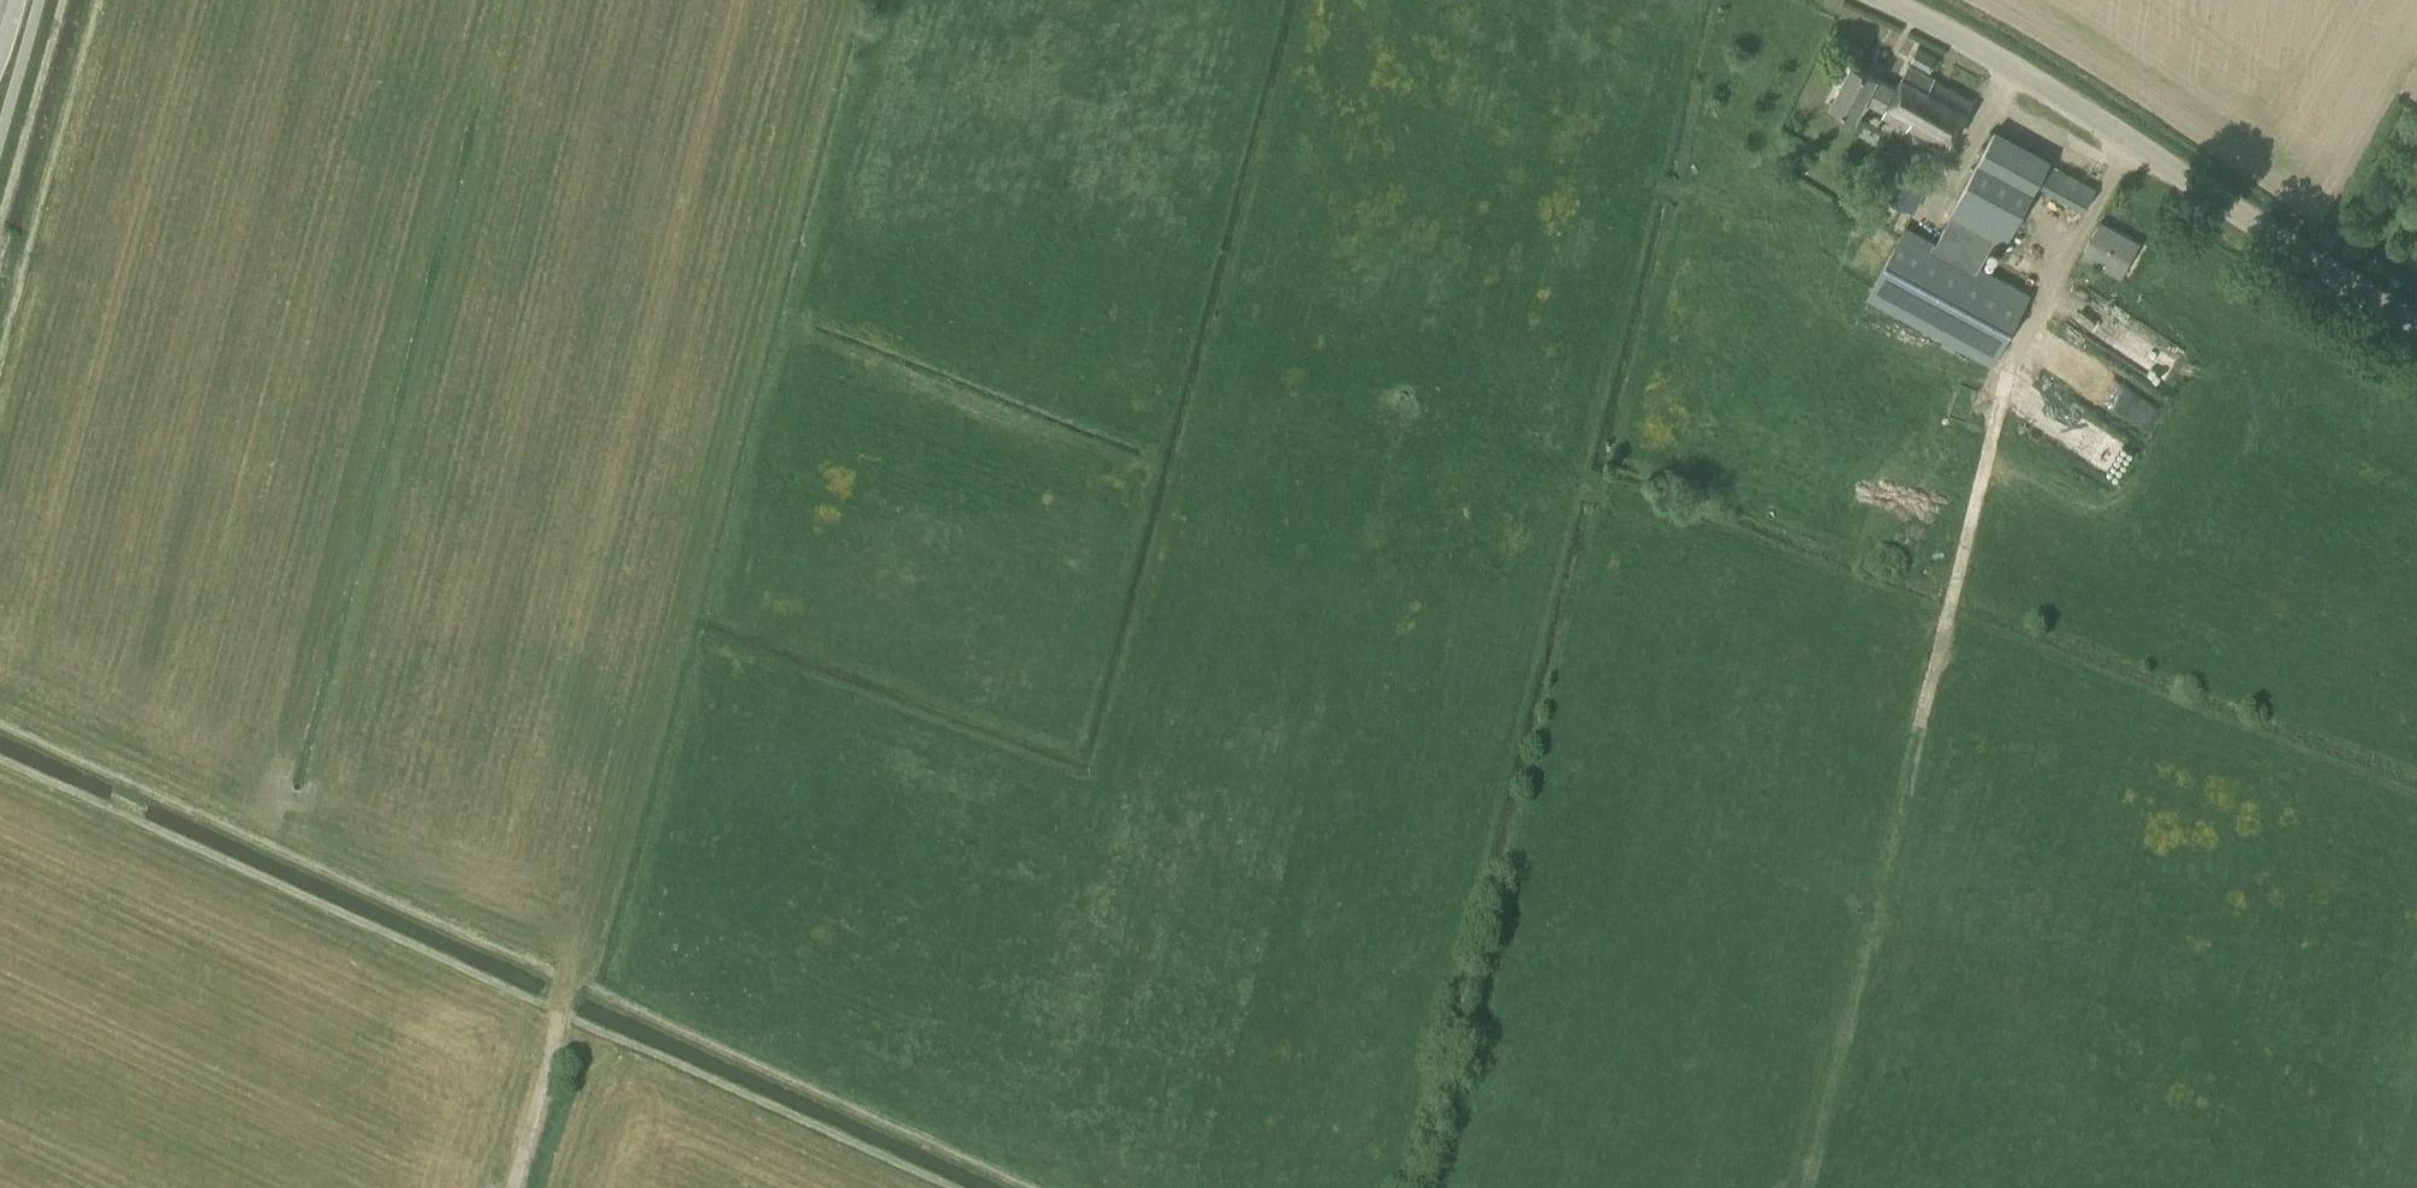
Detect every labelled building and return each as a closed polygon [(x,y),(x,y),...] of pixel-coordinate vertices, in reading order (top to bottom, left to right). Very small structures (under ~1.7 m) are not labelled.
[(1919,46),(1911,61),(1929,71),(1937,56),(1919,46)] [(1972,101),(1933,80),(1935,77),(1908,63),(1896,86),(1851,63),(1831,102),(1856,115),(1864,100),(1884,110),(1882,114),(1946,149),(1972,101)] [(2002,247),(2048,161),(1994,132),(1947,218),(1949,219),(1936,243),(1905,226),(1866,298),(1992,366),(2031,294),(1980,266),(1993,242),(2002,247)] [(1897,167),(1887,193),(1910,202),(1921,177),(1897,167)] [(2083,210),(2094,189),(2054,167),(2042,187),(2083,210)] [(2120,276),(2138,242),(2100,222),(2082,256),(2120,276)] [(2157,349),(2173,357),(2180,343),(2164,336),(2157,349)] [(1953,380),(1947,410),(1970,415),(1977,385),(1953,380)]
